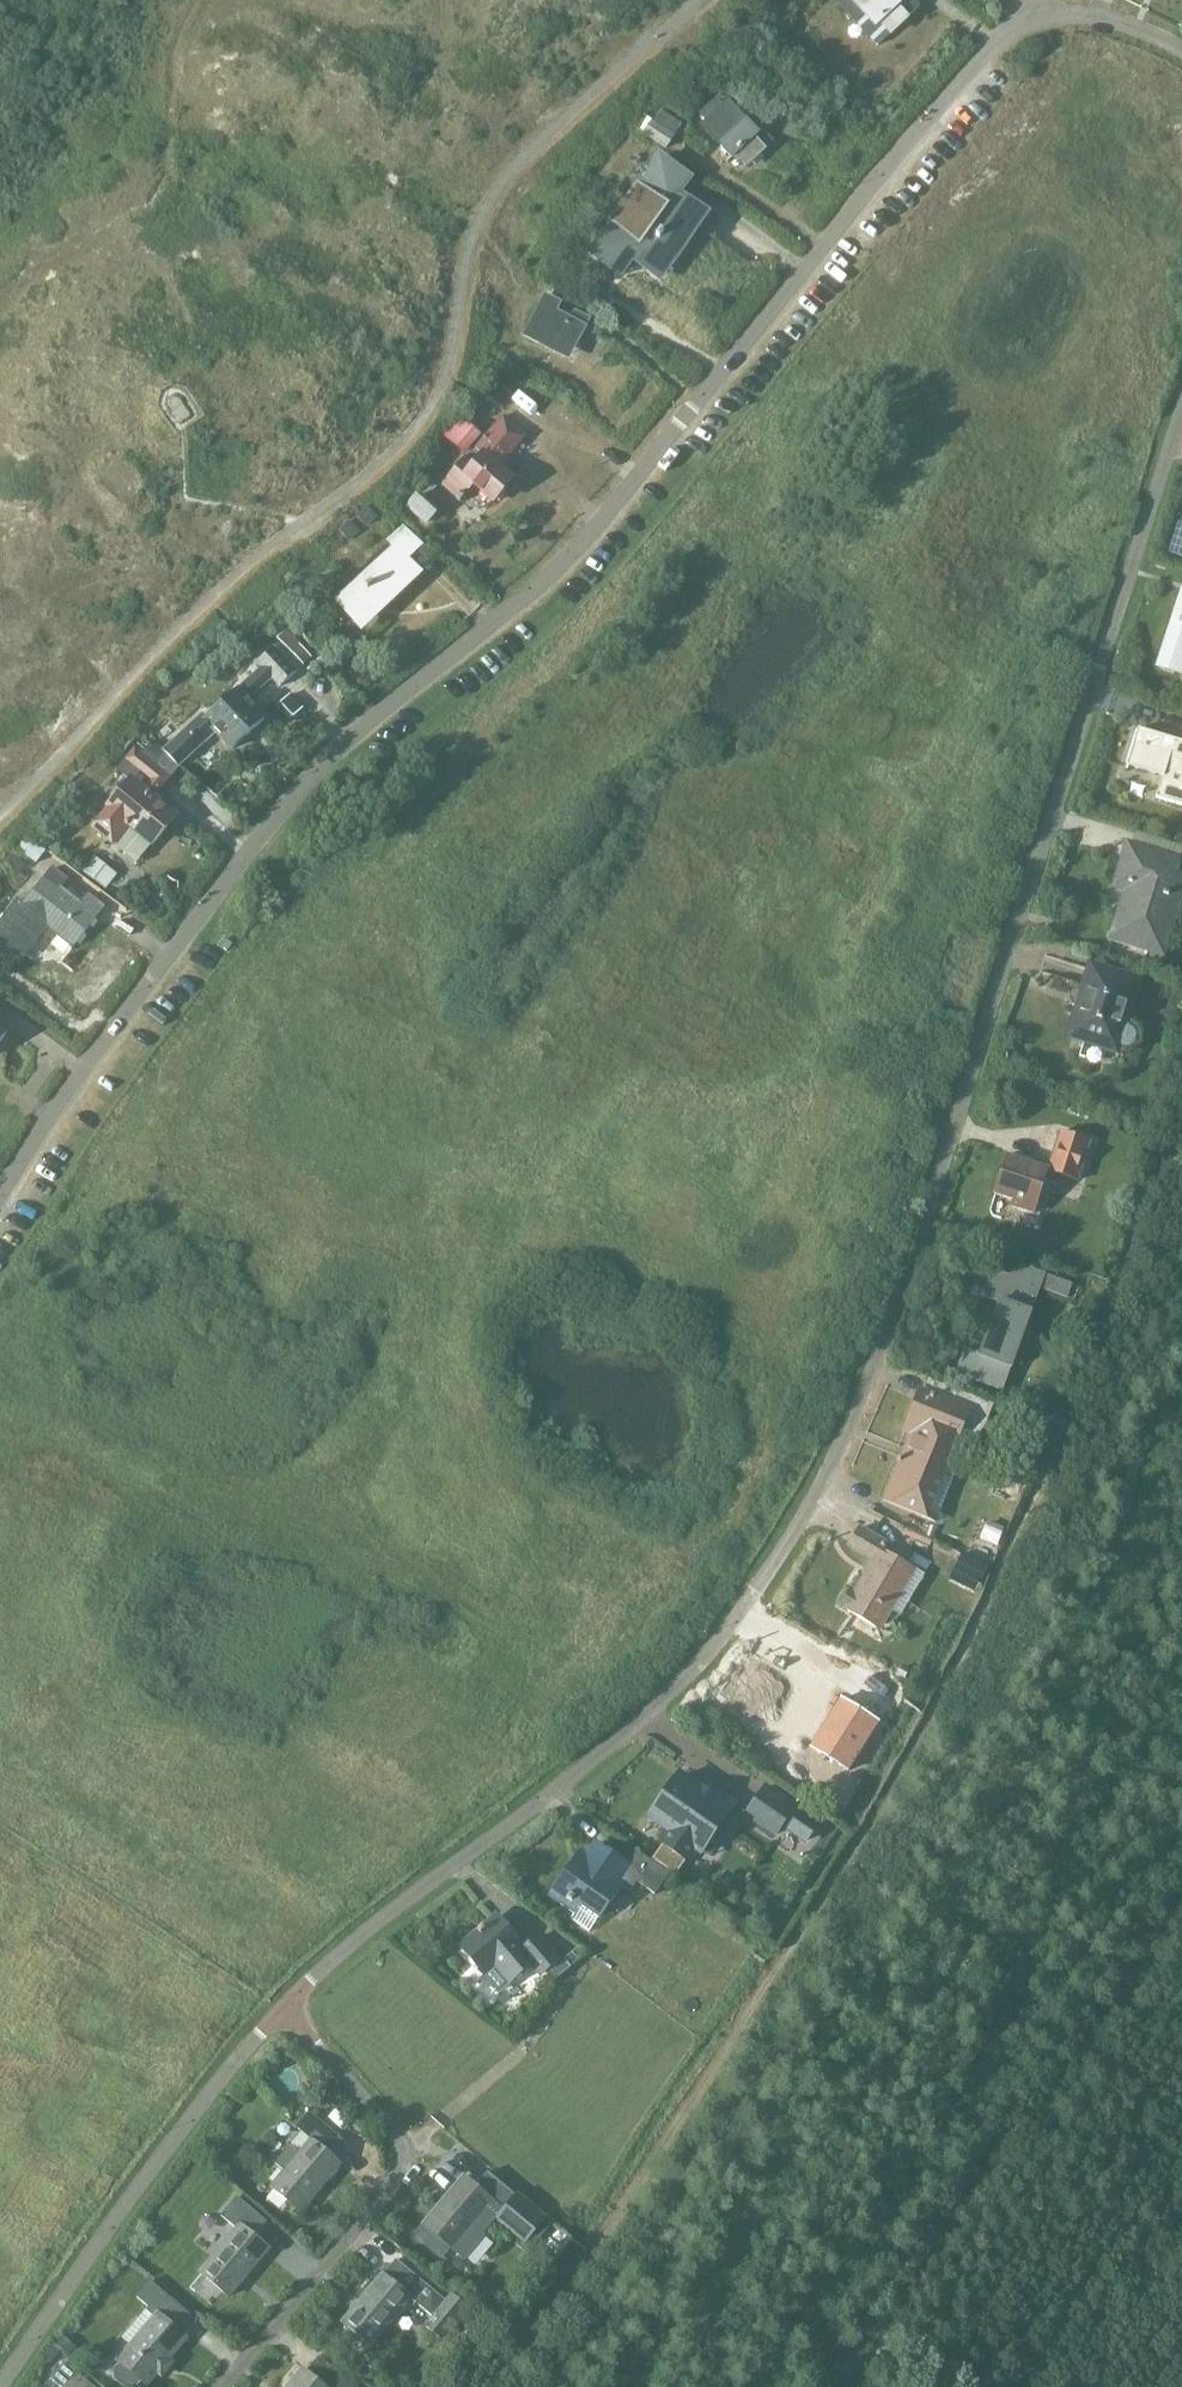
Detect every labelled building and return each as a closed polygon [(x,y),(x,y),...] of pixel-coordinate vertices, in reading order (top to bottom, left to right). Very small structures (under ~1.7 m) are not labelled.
[(900,0),(851,0),(875,27),(879,23),(891,35),(915,10),(906,0),(903,0),(901,2),(900,0)] [(757,135),(744,121),(744,120),(727,101),(722,105),(716,98),(697,115),(704,122),(699,126),(719,147),(720,146),(731,158),(736,154),(747,166),(763,151),(752,140),(757,135)] [(684,126),(660,109),(652,119),(642,134),(665,151),(676,136),(684,126)] [(601,240),(591,253),(618,272),(628,257),(644,269),(653,257),(667,267),(673,258),(674,258),(707,214),(677,192),(686,178),(686,179),(687,177),(660,157),(638,188),(643,192),(619,226),(613,222),(600,239),(601,240)] [(562,303),(546,295),(523,337),(538,344),(545,331),(575,347),(589,319),(574,312),(572,315),(559,308),(562,303)] [(510,394),(500,385),(490,398),(501,406),(510,394)] [(525,437),(502,416),(467,458),(465,457),(441,484),(461,499),(472,484),(493,503),(513,481),(505,474),(512,466),(505,459),(525,437)] [(443,436),(457,449),(461,453),(479,432),(460,416),(443,436)] [(385,540),(391,548),(335,600),(349,615),(359,606),(372,619),(420,573),(407,559),(421,546),(401,524),(385,540)] [(1174,671),(1181,674),(1181,592),(1163,653),(1178,658),(1174,671)] [(284,630),(276,638),(303,666),(311,658),(299,645),(284,630)] [(162,752),(160,754),(178,768),(182,762),(216,732),(233,750),(265,721),(247,702),(272,678),(280,687),(295,673),(272,647),(256,663),(259,668),(238,688),(238,687),(206,717),(202,713),(161,751),(162,752)] [(1138,729),(1128,765),(1162,775),(1156,798),(1181,806),(1181,743),(1138,729)] [(94,824),(92,827),(113,843),(128,824),(152,845),(174,817),(157,802),(161,798),(158,795),(178,768),(160,754),(154,758),(137,742),(119,766),(131,776),(104,808),(105,810),(93,823),(94,824)] [(1147,951),(1144,962),(1159,966),(1162,958),(1165,960),(1181,905),(1181,875),(1177,873),(1178,868),(1181,870),(1181,852),(1179,861),(1126,845),(1114,888),(1125,891),(1110,940),(1147,951)] [(103,910),(88,897),(81,906),(60,890),(67,881),(53,869),(25,904),(19,900),(0,924),(0,940),(22,958),(46,928),(72,948),(103,910)] [(1091,968),(1069,1036),(1115,1051),(1117,1044),(1122,1046),(1128,1046),(1133,1042),(1135,1037),(1133,1031),(1131,1028),(1123,1026),(1136,982),(1091,968)] [(1007,1157),(994,1195),(1013,1201),(1011,1207),(1033,1214),(1044,1181),(1056,1184),(1059,1175),(1076,1180),(1089,1142),(1058,1133),(1046,1169),(1007,1157)] [(1002,1390),(1039,1289),(1032,1286),(979,1267),(970,1293),(1000,1304),(981,1357),(964,1351),(955,1373),(1002,1390)] [(1032,1286),(1039,1289),(1067,1299),(1072,1286),(1036,1273),(1032,1286)] [(920,1392),(908,1420),(919,1425),(904,1461),(900,1460),(884,1501),(937,1523),(968,1446),(975,1449),(993,1406),(930,1380),(924,1393),(920,1392)] [(848,1608),(847,1611),(879,1629),(913,1570),(884,1553),(888,1546),(857,1529),(847,1545),(875,1561),(856,1594),(849,1590),(841,1604),(848,1608)] [(955,1566),(981,1578),(986,1568),(960,1555),(955,1566)] [(901,1668),(898,1675),(905,1678),(908,1671),(901,1668)] [(841,1699),(810,1748),(847,1771),(877,1722),(841,1699)] [(670,1830),(651,1857),(675,1874),(685,1860),(694,1847),(700,1851),(720,1822),(727,1828),(740,1810),(716,1793),(711,1800),(677,1776),(671,1785),(669,1784),(654,1805),(656,1807),(650,1816),(670,1830)] [(793,1808),(765,1788),(746,1816),(774,1835),(793,1808)] [(571,1866),(555,1889),(567,1898),(566,1900),(571,1904),(572,1902),(579,1906),(570,1919),(589,1932),(621,1886),(630,1892),(636,1883),(654,1895),(668,1875),(636,1852),(626,1866),(596,1845),(578,1870),(571,1866)] [(479,1933),(464,1945),(480,1964),(477,1967),(498,1991),(515,1976),(516,1977),(532,1964),(541,1974),(543,1972),(547,1976),(544,1978),(549,1984),(570,1966),(565,1960),(560,1964),(537,1937),(522,1950),(517,1945),(519,1943),(497,1918),(483,1930),(481,1928),(477,1931),(479,1933)] [(317,2073),(310,2079),(319,2090),(326,2083),(317,2073)] [(300,2131),(273,2163),(283,2171),(270,2187),(299,2212),(340,2164),(333,2158),(345,2144),(308,2110),(293,2126),(300,2131)] [(464,2177),(423,2225),(464,2259),(485,2233),(472,2223),(490,2201),(502,2210),(494,2219),(523,2243),(545,2217),(516,2193),(511,2199),(507,2196),(510,2192),(486,2172),(475,2186),(464,2177)] [(228,2296),(267,2249),(253,2237),(265,2222),(236,2197),(220,2216),(236,2229),(199,2273),(228,2296)] [(452,2296),(446,2302),(396,2260),(343,2323),(373,2348),(411,2300),(431,2317),(423,2327),(441,2341),(468,2308),(452,2296)] [(116,2360),(122,2366),(116,2373),(116,2382),(123,2386),(137,2386),(141,2382),(146,2386),(186,2337),(185,2336),(185,2335),(197,2321),(150,2282),(136,2298),(148,2308),(145,2311),(153,2318),(116,2360)] [(472,2290),(465,2300),(481,2312),(488,2303),(472,2290)] [(63,2335),(56,2344),(69,2355),(76,2345),(63,2335)] [(53,2344),(43,2357),(50,2363),(60,2350),(53,2344)] [(307,2371),(306,2372),(303,2369),(288,2386),(355,2386),(319,2356),(307,2371)] [(64,2363),(50,2379),(60,2386),(93,2386),(64,2363)]
